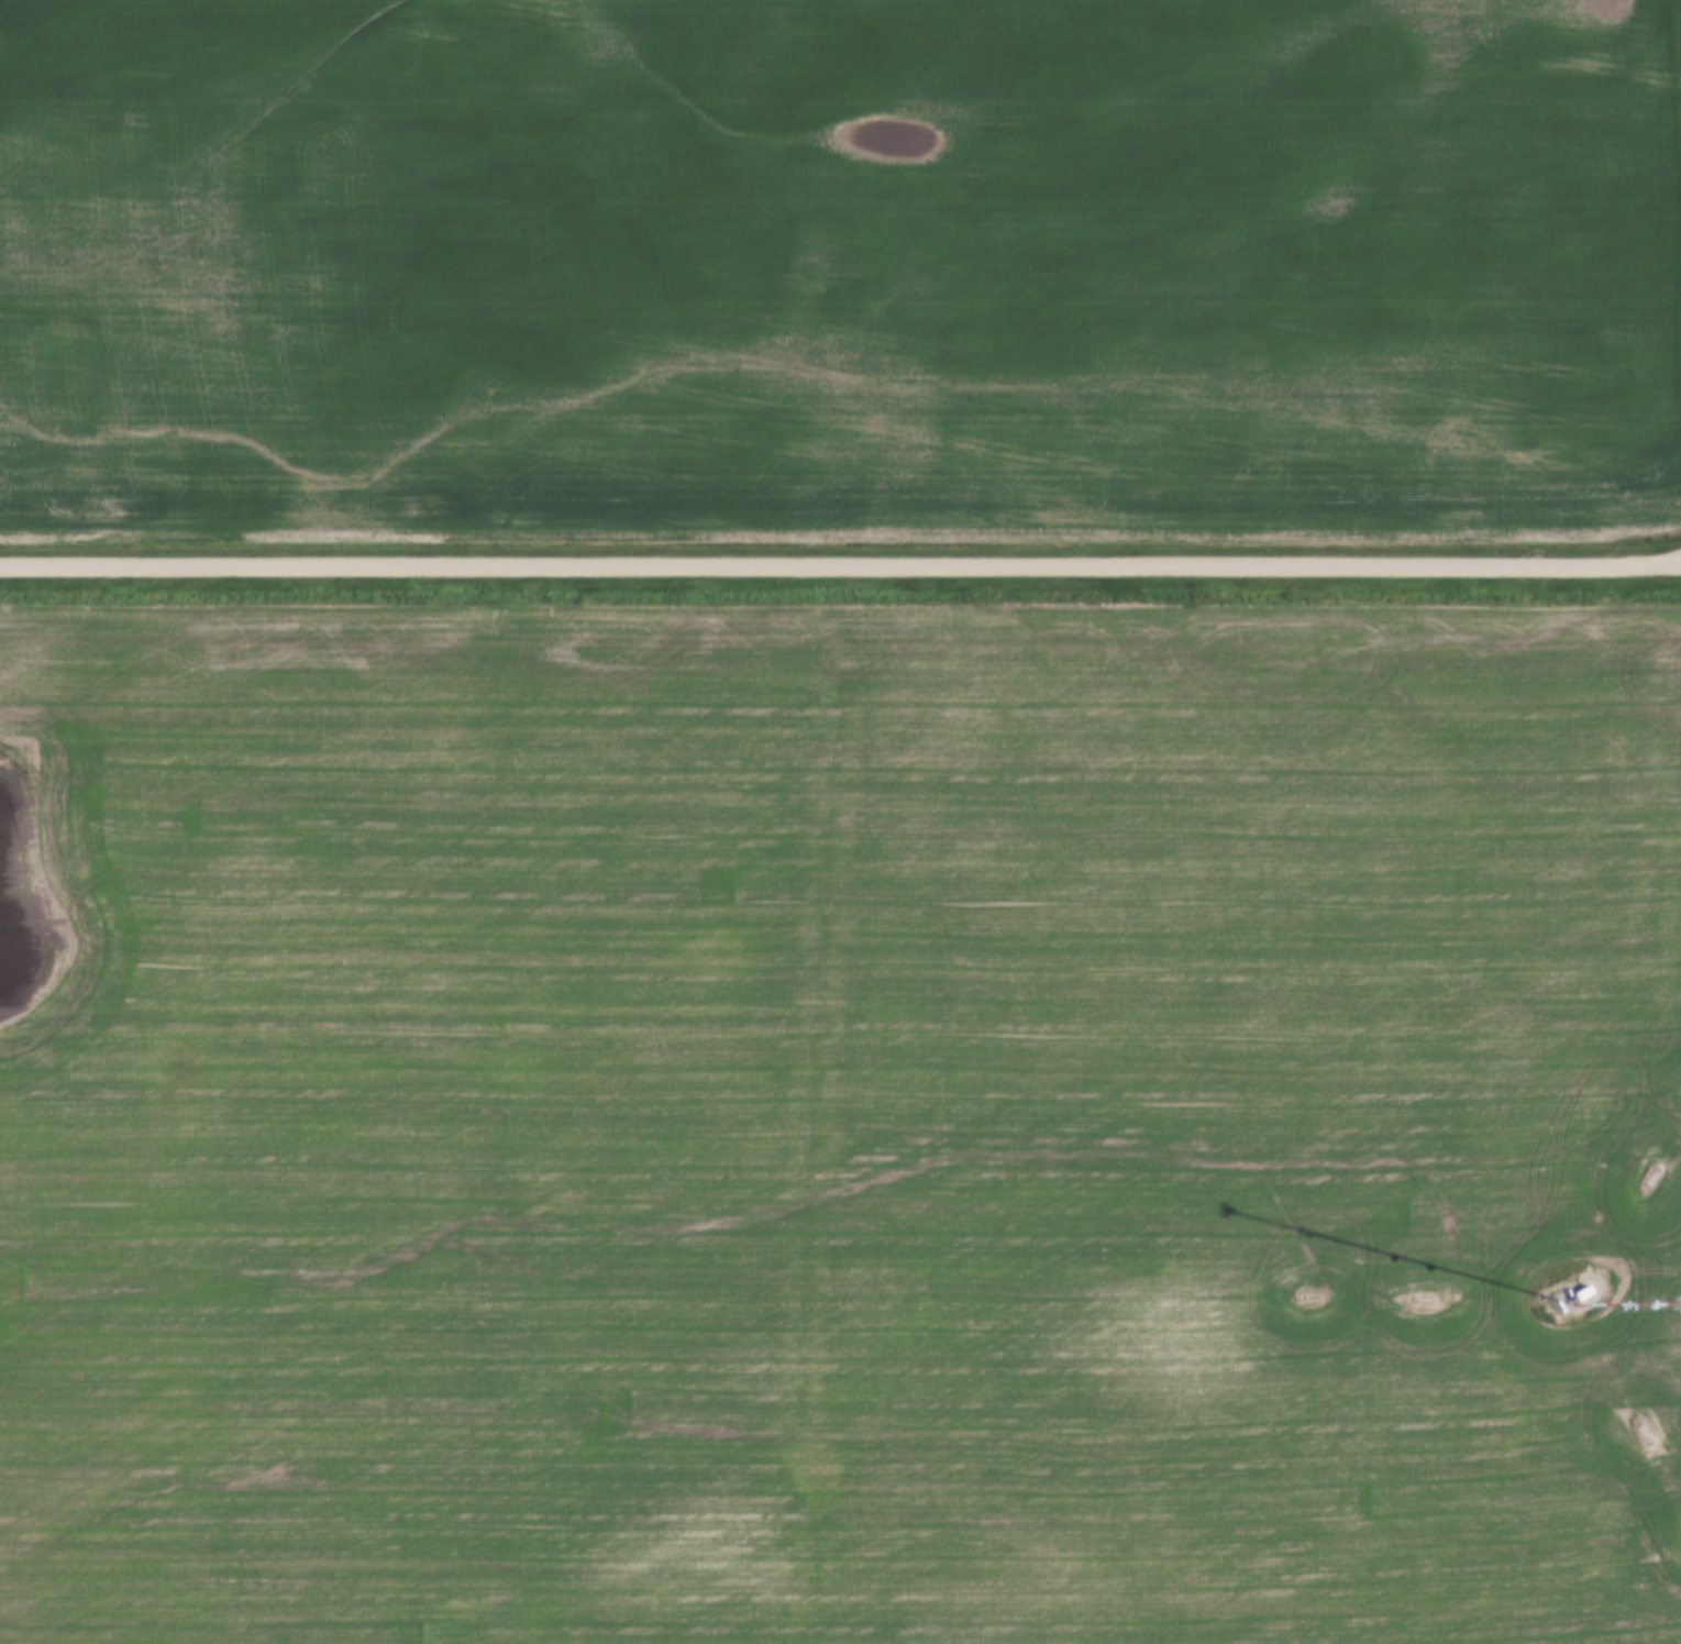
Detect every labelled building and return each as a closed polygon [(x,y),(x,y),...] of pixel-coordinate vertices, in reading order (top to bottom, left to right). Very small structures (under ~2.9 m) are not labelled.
[(1572,1296),(1578,1304),(1591,1295),(1585,1287),(1572,1296)]
